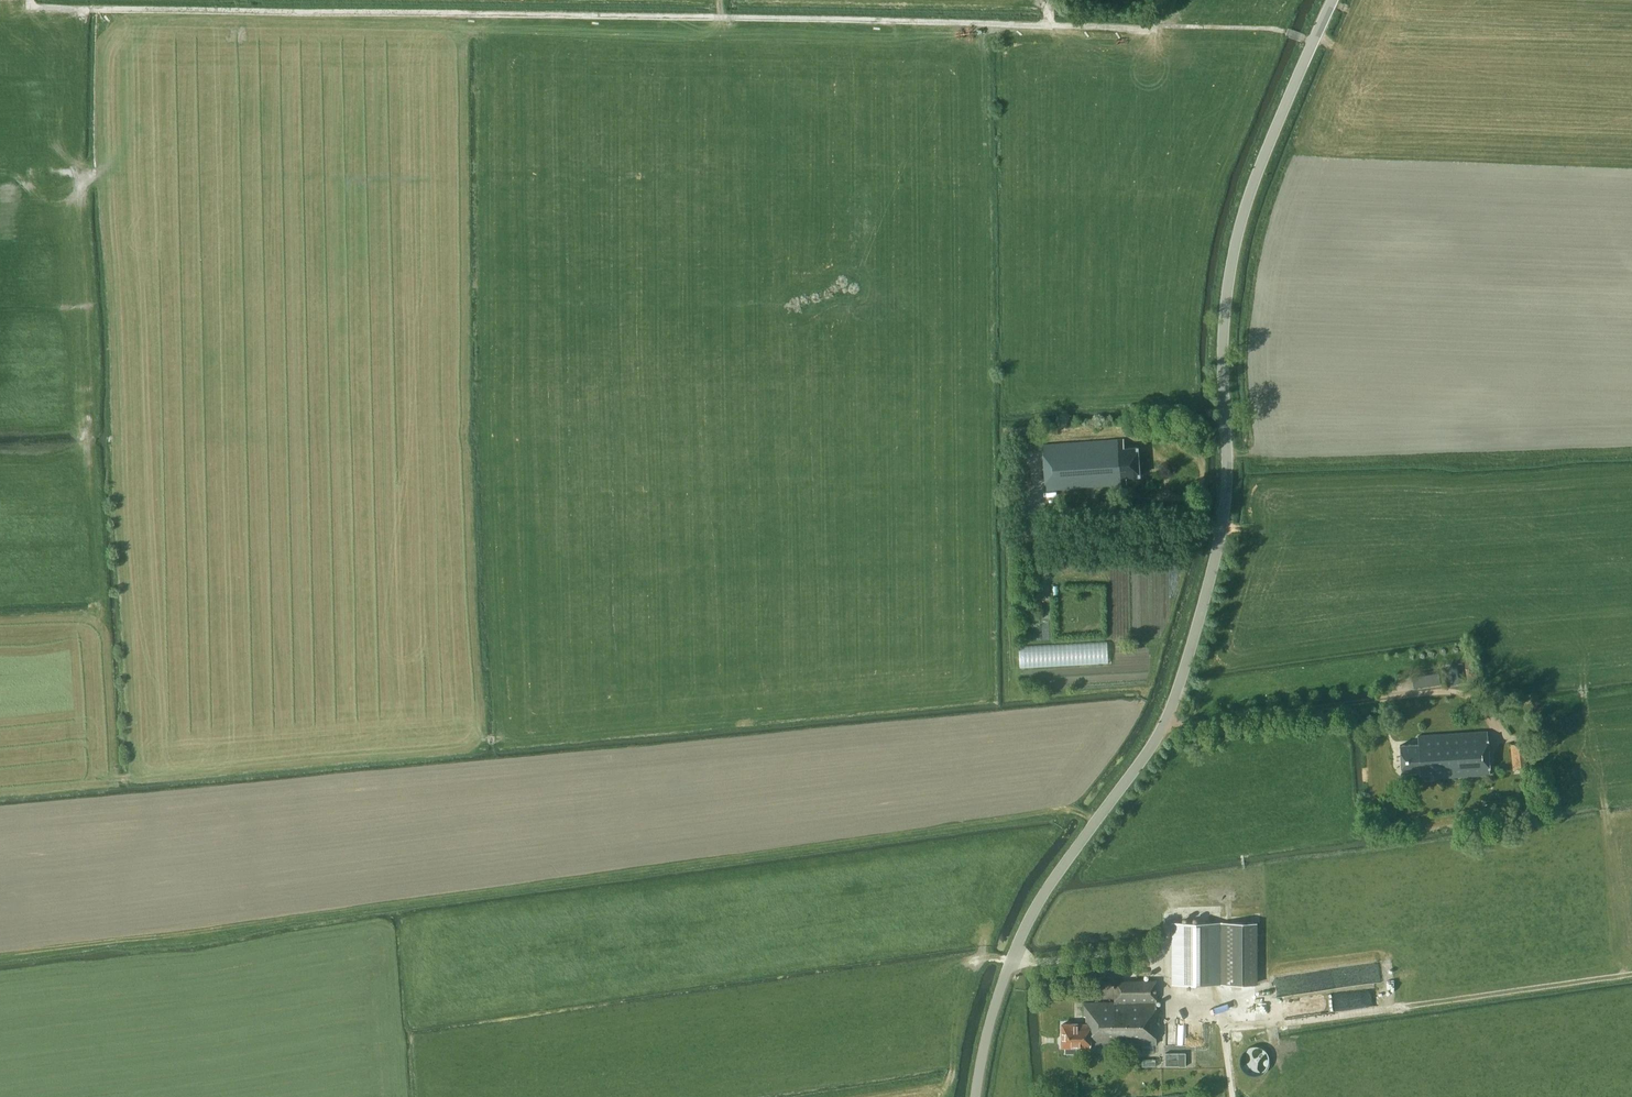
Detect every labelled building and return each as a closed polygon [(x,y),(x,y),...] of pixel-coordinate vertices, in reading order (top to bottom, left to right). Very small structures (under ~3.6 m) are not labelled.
[(1125,447),(1125,438),(1044,443),(1047,488),(1064,487),(1063,487),(1127,483),(1126,477),(1138,477),(1136,446),(1125,447)] [(1440,684),(1439,672),(1412,676),(1414,687),(1440,684)] [(1489,775),(1487,732),(1418,736),(1418,744),(1400,745),(1402,773),(1420,772),(1420,775),(1434,774),(1434,779),(1489,775)] [(1528,769),(1525,742),(1510,744),(1512,770),(1528,769)] [(1258,984),(1257,922),(1221,922),(1172,923),(1172,985),(1258,984)] [(1156,1044),(1156,981),(1115,981),(1115,1003),(1084,1003),(1084,1016),(1086,1016),(1086,1023),(1062,1023),(1062,1047),(1066,1047),(1066,1053),(1077,1053),(1077,1047),(1090,1047),(1090,1041),(1094,1041),(1094,1044),(1156,1044)] [(1186,1065),(1186,1052),(1166,1052),(1166,1066),(1186,1065)]
